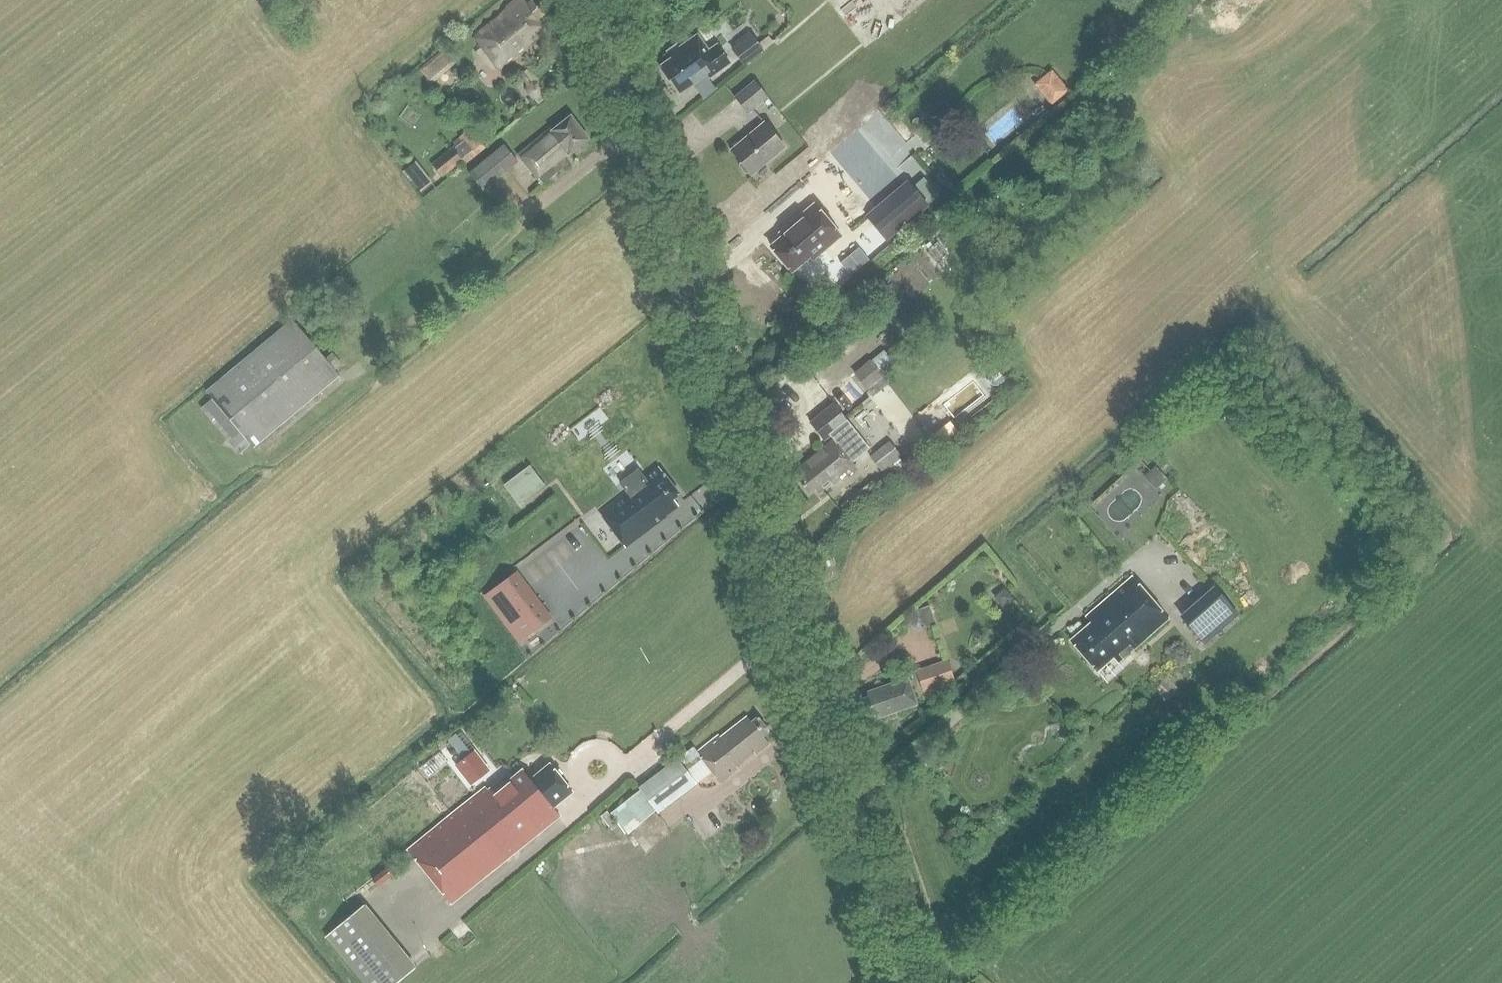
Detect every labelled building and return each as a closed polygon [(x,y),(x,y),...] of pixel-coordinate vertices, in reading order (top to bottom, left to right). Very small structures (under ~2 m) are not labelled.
[(533,41),(545,31),(537,20),(544,15),(533,0),(532,0),(527,4),(523,0),(518,0),(508,8),(510,10),(476,38),(500,69),(526,48),(525,46),(533,41)] [(743,64),(771,43),(767,38),(757,45),(749,34),(730,48),(743,64)] [(708,52),(697,36),(678,49),(676,45),(667,52),(671,59),(659,67),(669,81),(671,79),(680,93),(706,74),(709,77),(729,63),(717,45),(708,52)] [(419,71),(428,81),(455,59),(446,49),(419,71)] [(1068,91),(1051,70),(1033,85),(1051,106),(1068,91)] [(746,113),(766,96),(753,81),(733,98),(746,113)] [(588,139),(570,116),(552,131),(550,129),(517,155),(541,185),(569,163),(565,158),(588,139)] [(747,174),(749,173),(751,175),(784,147),(764,123),(731,151),(741,163),(739,164),(739,167),(745,174),(747,174)] [(485,150),(469,130),(452,143),(455,146),(431,165),(442,179),(457,166),(460,170),(485,150)] [(481,190),(517,161),(503,145),(468,174),(481,190)] [(905,183),(866,217),(887,241),(926,206),(905,183)] [(841,237),(814,203),(778,232),(782,237),(769,248),(790,274),(810,258),(812,261),(841,237)] [(338,377),(290,322),(204,394),(211,401),(200,410),(241,455),(251,446),(254,450),(338,377)] [(854,373),(866,389),(883,376),(870,360),(854,373)] [(803,474),(797,479),(809,493),(815,489),(818,494),(844,472),(847,476),(856,469),(852,463),(869,449),(849,423),(833,404),(809,423),(825,443),(831,438),(833,440),(798,468),(803,474)] [(887,442),(869,457),(885,477),(903,463),(887,442)] [(543,486),(529,466),(520,473),(534,493),(543,486)] [(1165,479),(1154,467),(1143,477),(1154,489),(1165,479)] [(658,469),(643,480),(636,470),(617,484),(625,495),(599,515),(624,548),(665,516),(665,515),(677,506),(672,499),(678,495),(658,469)] [(517,571),(483,596),(519,643),(553,617),(517,571)] [(1086,617),(1093,624),(1071,643),(1095,670),(1111,655),(1118,663),(1168,619),(1132,578),(1086,617)] [(1237,614),(1213,587),(1179,618),(1203,644),(1237,614)] [(1001,588),(992,597),(1003,608),(1012,599),(1001,588)] [(936,624),(929,606),(919,610),(926,628),(936,624)] [(915,670),(921,692),(953,682),(946,660),(915,670)] [(917,705),(907,678),(866,693),(868,697),(861,700),(867,717),(874,714),(875,719),(917,705)] [(718,736),(697,752),(720,783),(739,768),(737,766),(753,753),(755,755),(769,744),(763,736),(769,732),(758,717),(751,722),(747,717),(720,738),(718,736)] [(464,759),(473,752),(459,733),(450,740),(464,759)] [(473,752),(464,759),(455,765),(471,785),(490,770),(475,750),(473,752)] [(638,788),(658,814),(697,785),(677,758),(638,788)] [(485,788),(408,851),(414,859),(451,904),(560,816),(553,808),(572,792),(550,764),(530,780),(522,770),(503,785),(500,782),(496,785),(493,781),(485,788)] [(620,801),(636,788),(630,780),(613,793),(620,801)] [(612,830),(619,825),(610,813),(607,810),(600,816),(612,830)] [(365,905),(364,906),(325,938),(362,982),(398,982),(416,968),(365,905)]
